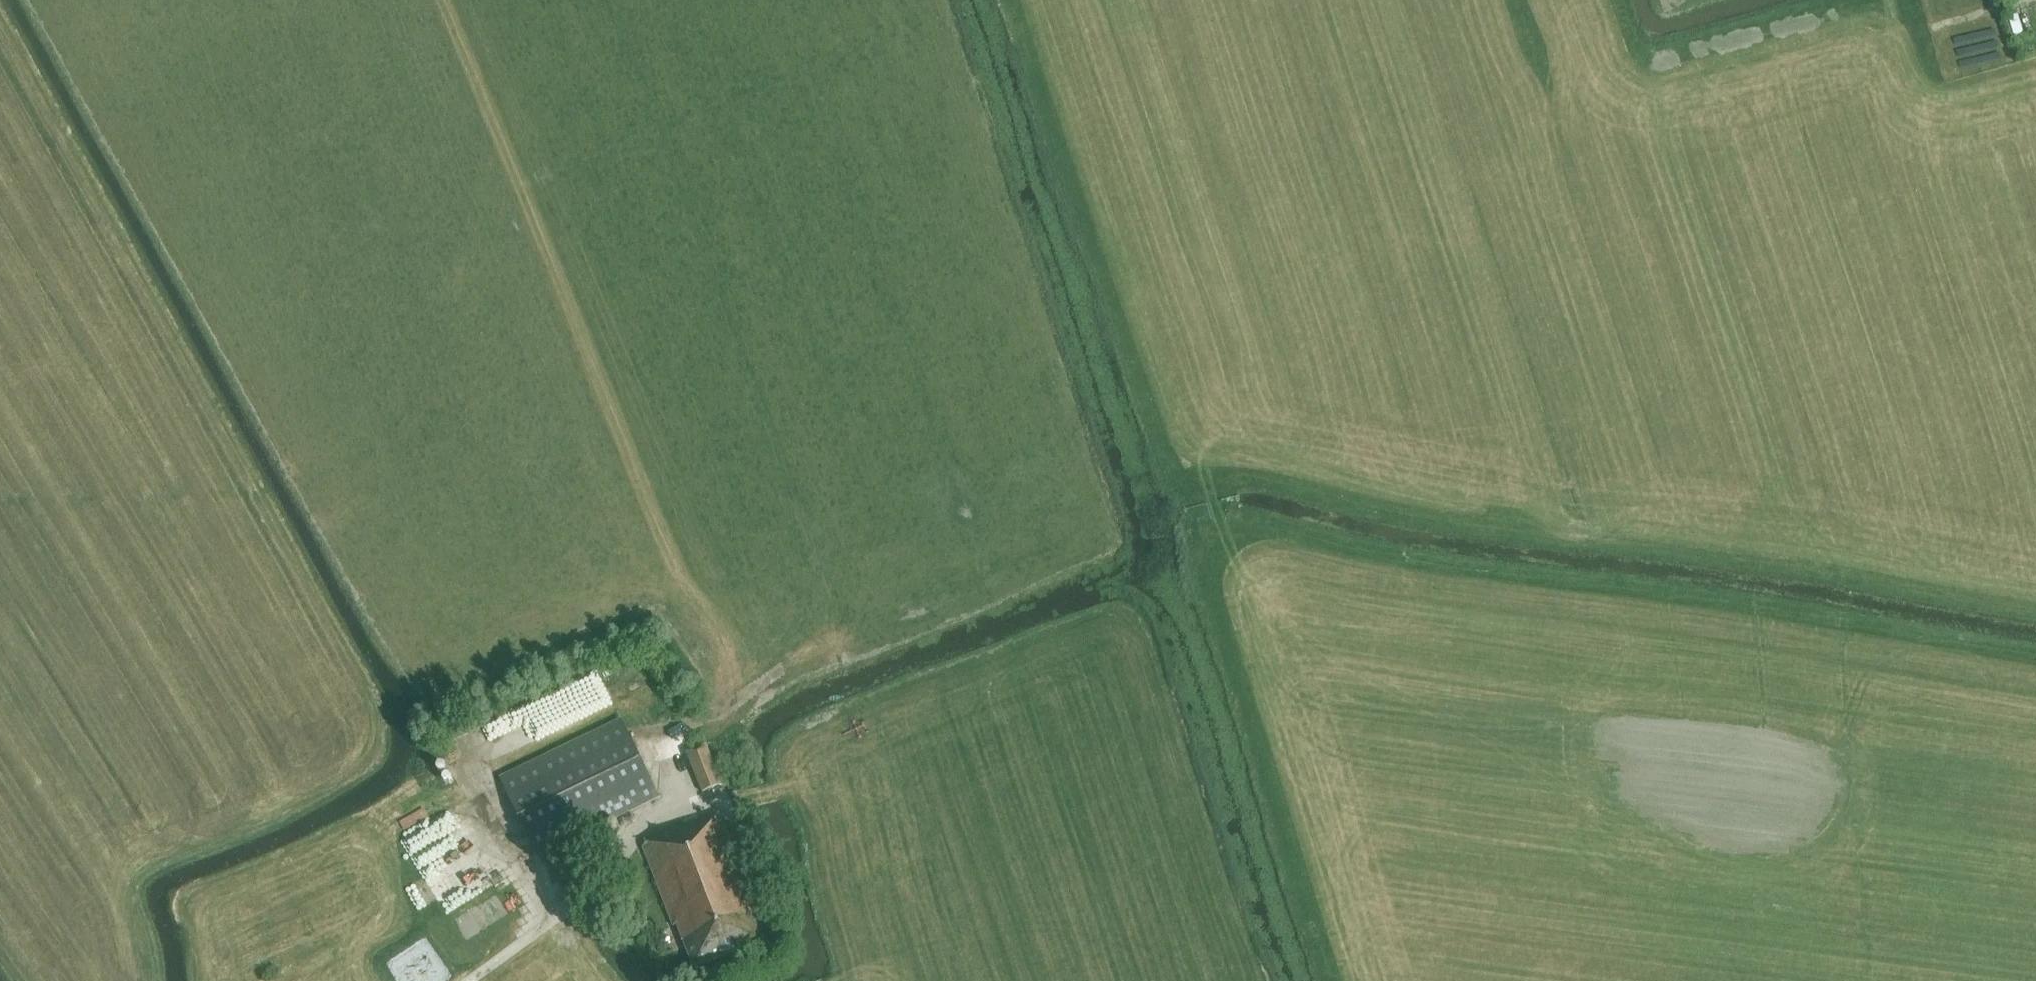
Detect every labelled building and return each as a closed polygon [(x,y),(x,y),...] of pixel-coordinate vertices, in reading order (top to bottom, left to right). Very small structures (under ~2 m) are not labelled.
[(2013,39),(2034,32),(2027,9),(2006,15),(2013,39)] [(538,855),(659,797),(622,721),(501,779),(538,855)] [(702,793),(723,785),(707,743),(686,752),(702,793)] [(719,814),(662,835),(663,838),(643,846),(673,926),(677,925),(693,966),(764,940),(760,930),(763,929),(719,814)]
